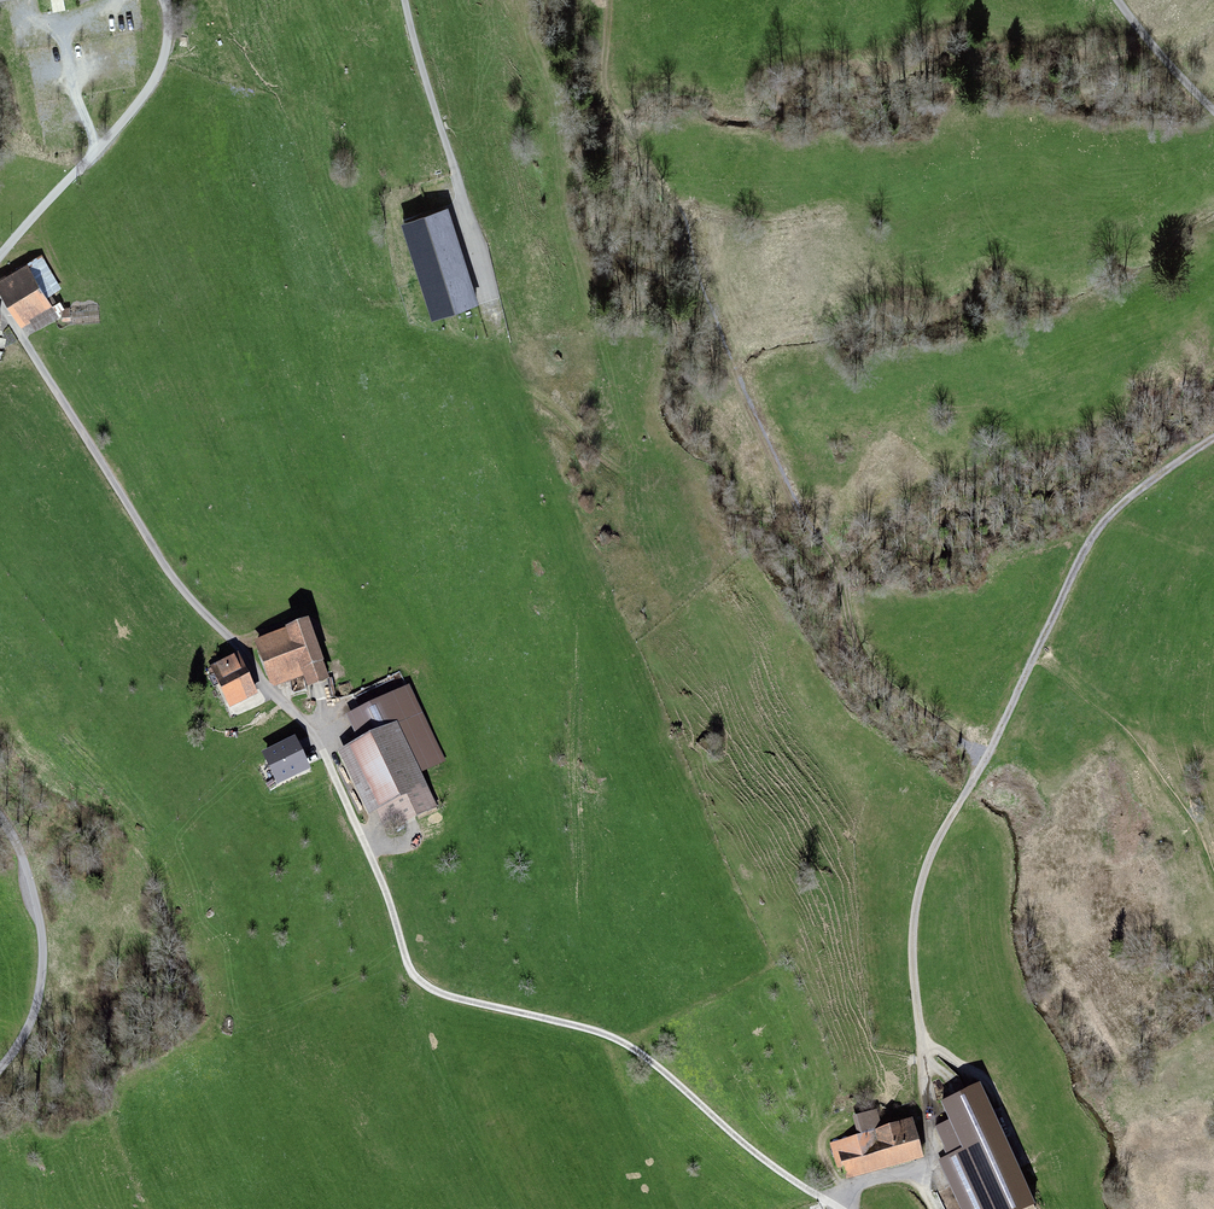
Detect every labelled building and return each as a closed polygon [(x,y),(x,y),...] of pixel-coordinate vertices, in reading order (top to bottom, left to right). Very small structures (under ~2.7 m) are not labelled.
[(445,202),(417,210),(430,257),(458,249),(445,202)] [(0,274),(0,276),(23,316),(52,300),(26,258),(0,274)] [(469,262),(419,275),(432,316),(480,305),(469,262)] [(299,623),(252,642),(273,691),(298,681),(303,692),(324,684),(299,623)] [(234,661),(207,671),(221,711),(249,701),(234,661)] [(353,746),(335,754),(366,821),(379,815),(385,830),(431,809),(416,776),(444,763),(409,687),(340,718),(353,746)] [(296,743),(261,760),(277,791),(311,775),(296,743)] [(935,1105),(943,1124),(934,1128),(946,1155),(936,1159),(959,1208),(1018,1208),(1025,1206),(973,1089),(935,1105)] [(823,1145),(836,1186),(916,1160),(903,1122),(882,1128),(876,1109),(845,1119),(850,1136),(823,1145)]
